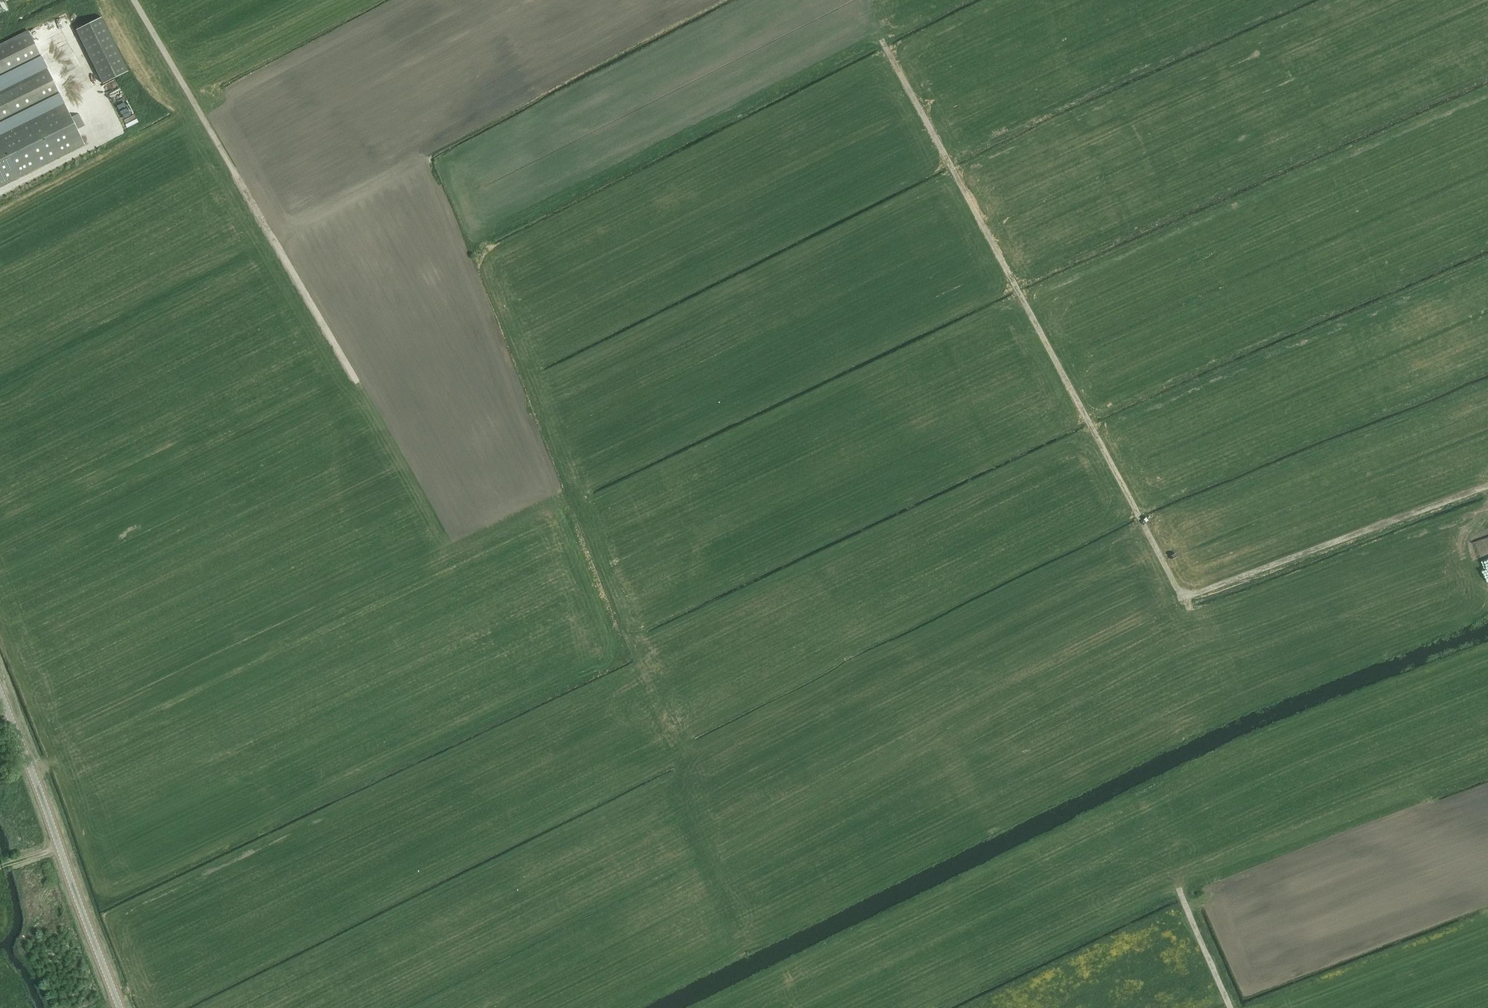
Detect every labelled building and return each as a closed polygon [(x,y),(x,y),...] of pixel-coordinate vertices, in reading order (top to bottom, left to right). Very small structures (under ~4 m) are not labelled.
[(75,30),(102,83),(127,71),(100,17),(75,30)] [(0,45),(0,76),(41,56),(28,31),(0,45)] [(59,93),(46,66),(0,90),(0,123),(59,93)] [(84,144),(63,103),(0,134),(0,186),(84,144)]
